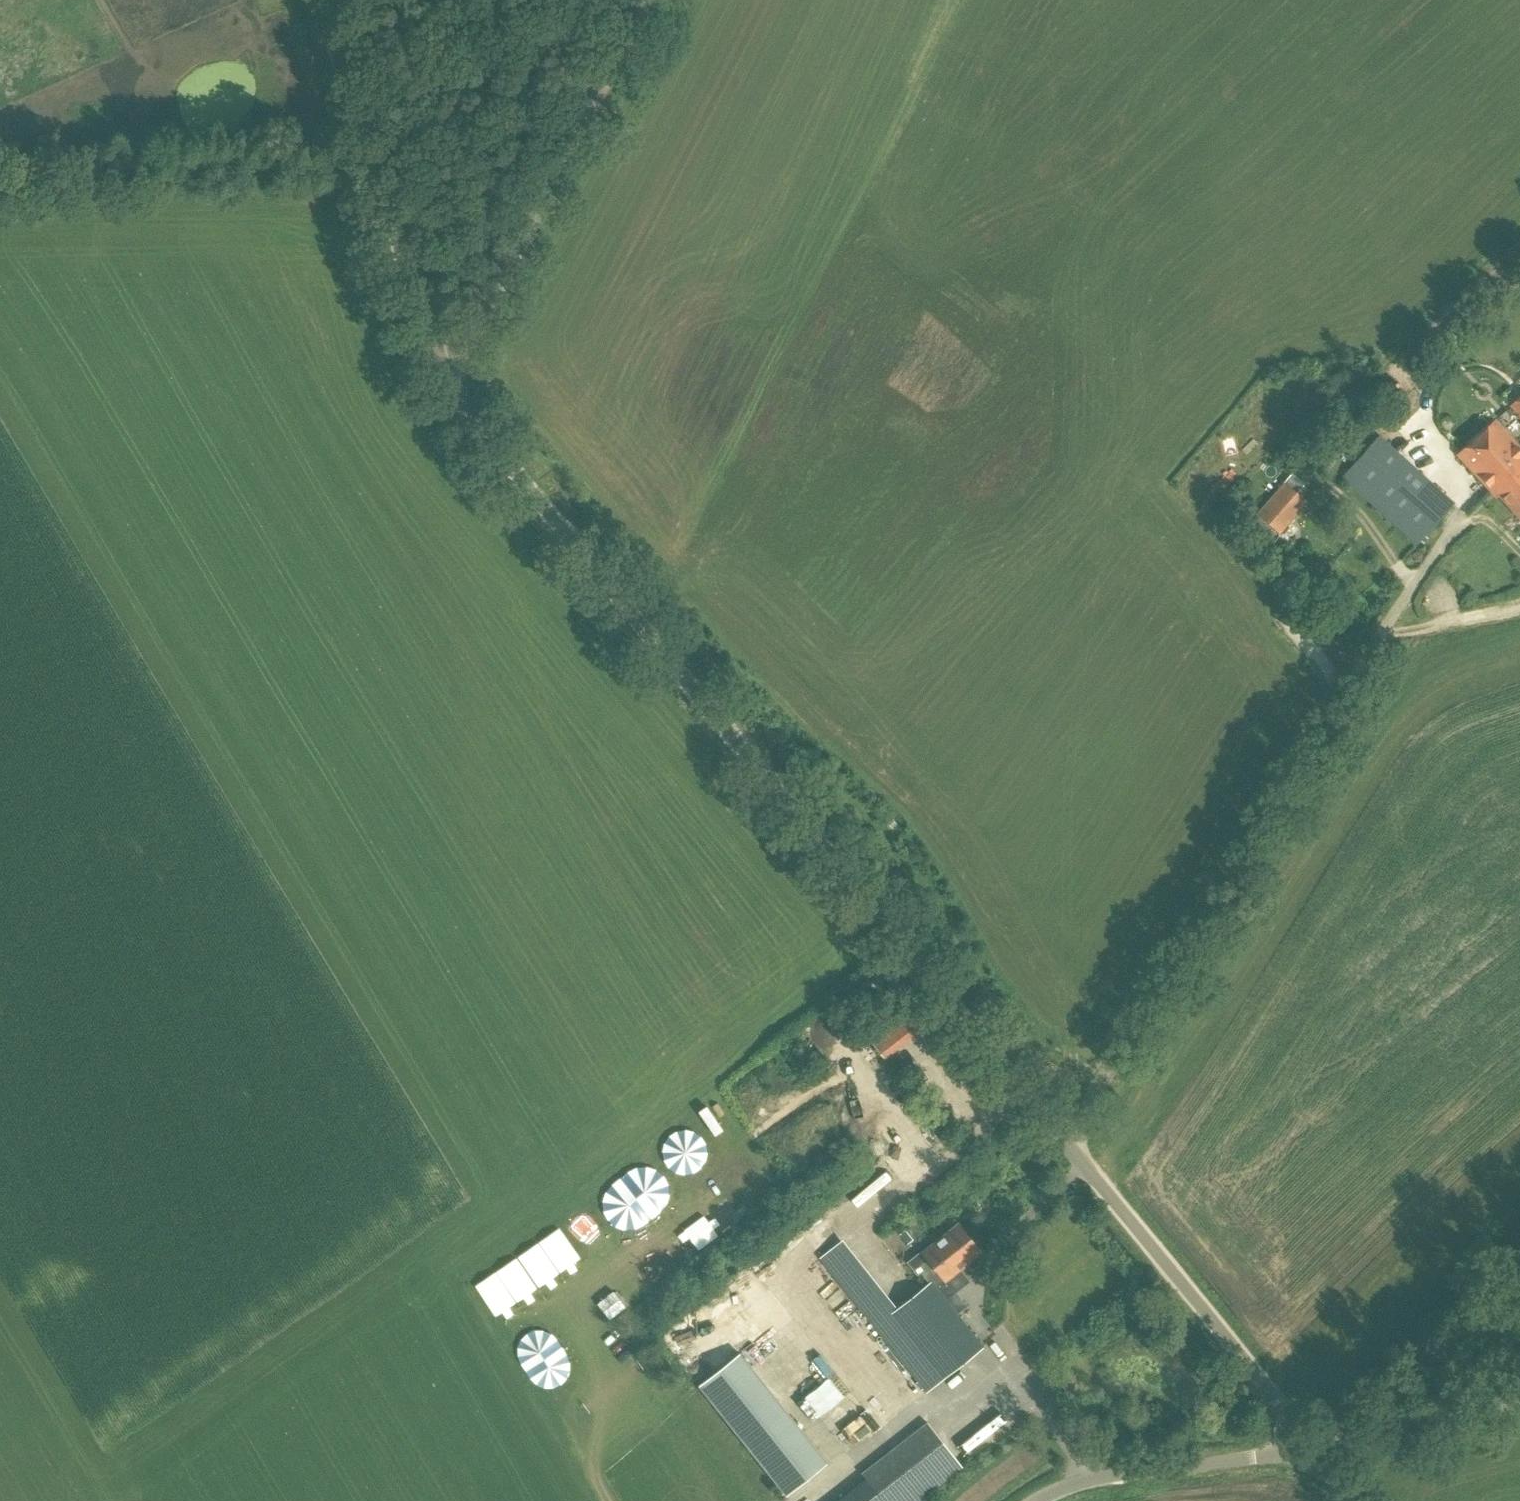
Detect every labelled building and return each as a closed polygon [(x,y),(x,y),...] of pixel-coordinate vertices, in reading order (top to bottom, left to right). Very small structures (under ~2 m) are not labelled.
[(1509,407),(1519,418),(1519,397),(1509,407)] [(1494,420),(1456,455),(1496,499),(1498,497),(1519,521),(1519,449),(1494,420)] [(1417,545),(1453,503),(1379,437),(1343,478),(1417,545)] [(1280,534),(1307,503),(1285,483),(1258,514),(1280,534)] [(891,1054),(923,1029),(910,1013),(872,1043),(884,1058),(891,1053),(891,1054)] [(923,1253),(931,1263),(920,1271),(930,1283),(896,1310),(876,1326),(927,1391),(944,1378),(944,1379),(983,1348),(957,1315),(946,1301),(956,1294),(970,1282),(959,1269),(980,1252),(958,1225),(923,1253)] [(915,1238),(907,1228),(899,1235),(907,1245),(915,1238)] [(740,1355),(699,1388),(786,1498),(828,1465),(740,1355)] [(830,1368),(822,1374),(838,1394),(847,1388),(830,1368)] [(909,1378),(892,1381),(895,1395),(912,1392),(909,1378)] [(855,1432),(846,1421),(860,1410),(844,1391),(821,1410),(856,1452),(876,1435),(866,1423),(855,1432)] [(962,1467),(955,1458),(928,1424),(862,1474),(866,1480),(839,1500),(919,1500),(962,1467)]
